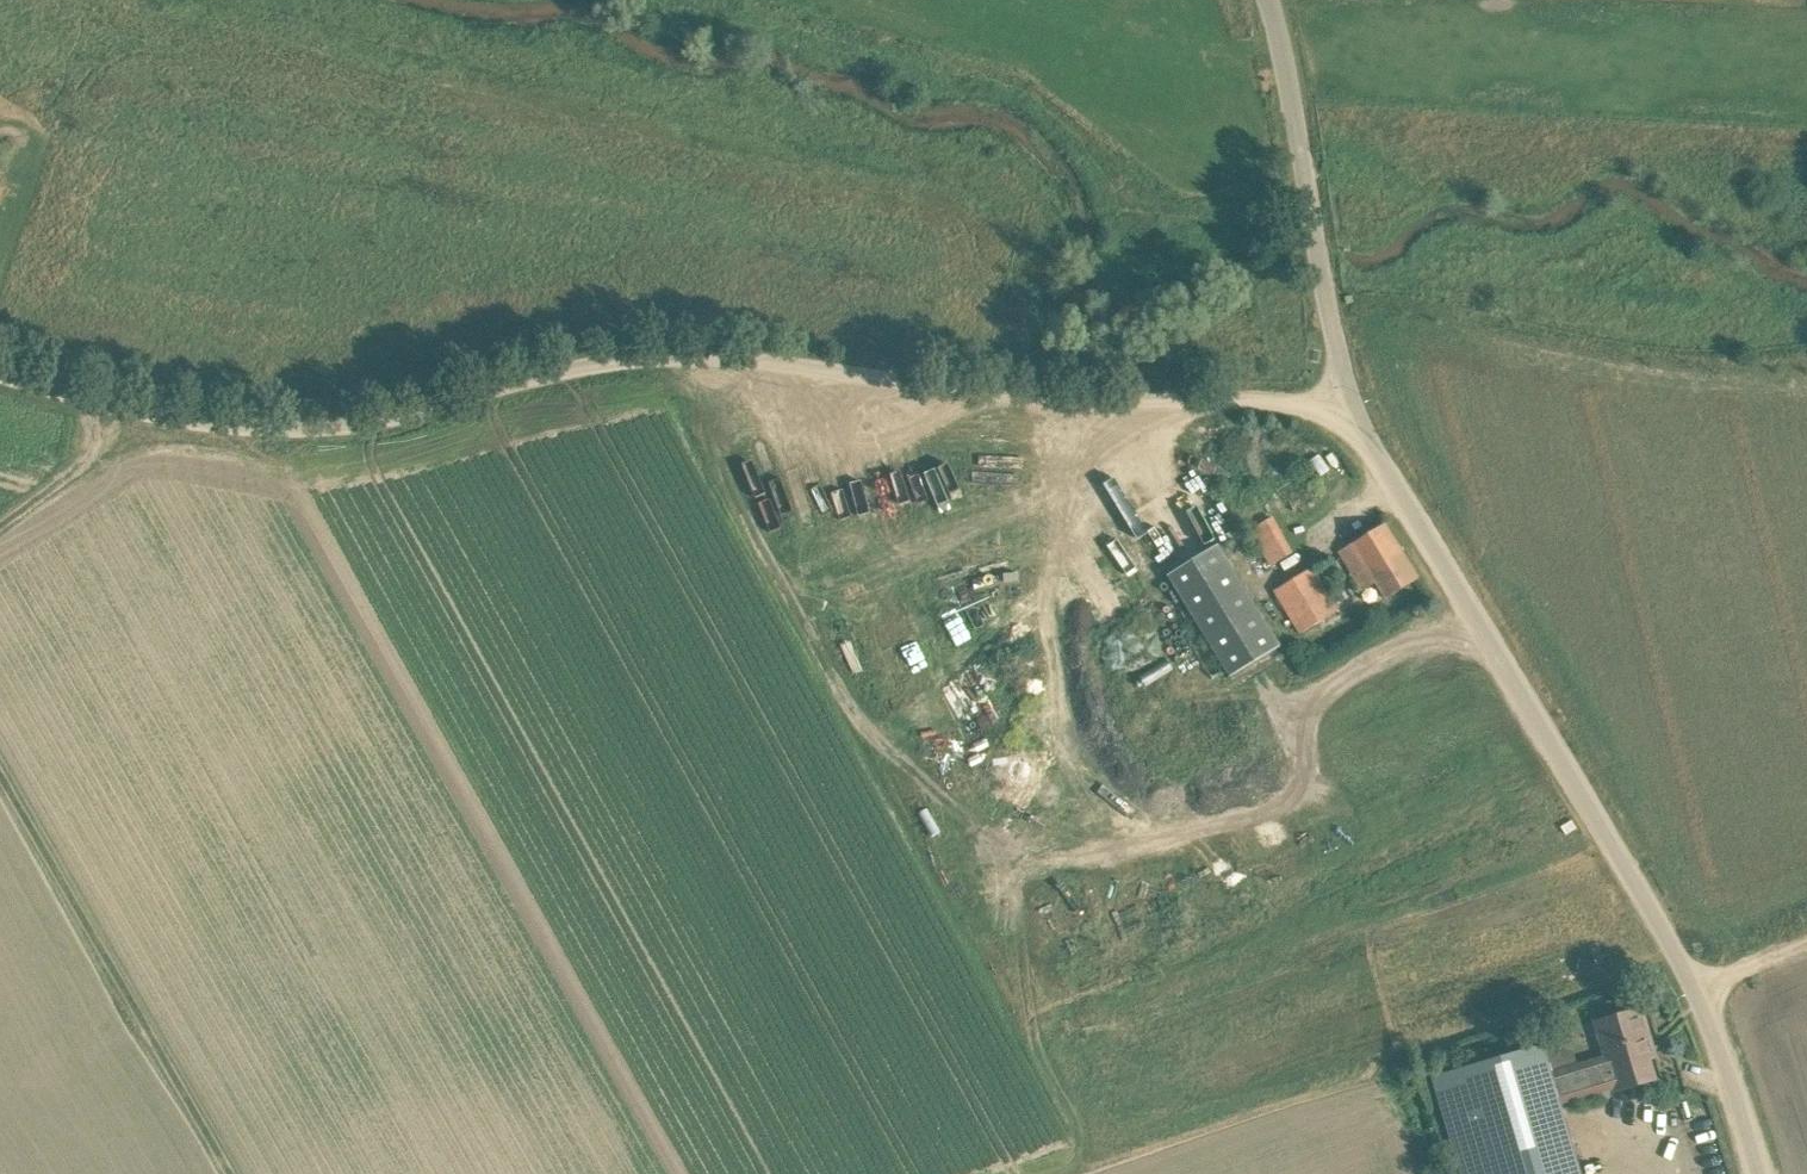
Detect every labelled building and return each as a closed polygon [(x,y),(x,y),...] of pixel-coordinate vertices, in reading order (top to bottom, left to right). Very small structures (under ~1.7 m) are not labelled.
[(1272,517),(1251,528),(1271,564),(1292,553),(1272,517)] [(1386,522),(1340,550),(1366,592),(1380,583),(1388,597),(1420,577),(1386,522)] [(1280,644),(1219,543),(1169,573),(1230,674),(1280,644)] [(1314,566),(1275,590),(1301,632),(1340,609),(1314,566)] [(1552,1072),(1544,1044),(1434,1076),(1463,1173),(1582,1173),(1561,1102),(1616,1086),(1617,1090),(1656,1078),(1645,1038),(1651,1036),(1642,1006),(1629,1010),(1627,1005),(1609,1010),(1610,1016),(1596,1020),(1606,1056),(1552,1072)]
